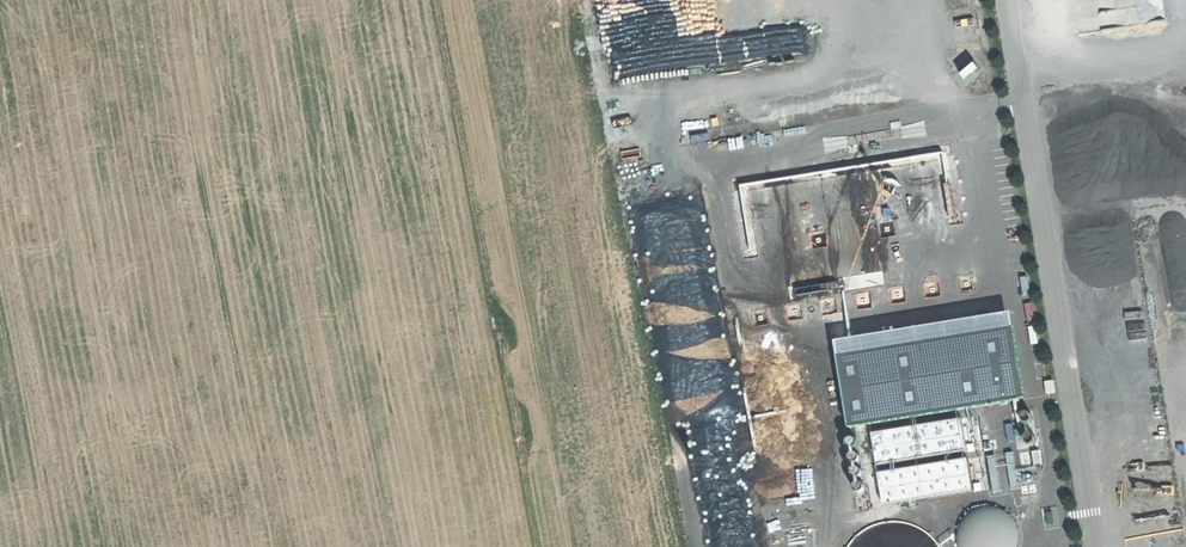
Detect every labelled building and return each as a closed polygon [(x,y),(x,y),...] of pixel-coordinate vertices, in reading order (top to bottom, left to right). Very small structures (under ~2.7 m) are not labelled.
[(796,320),(832,316),(829,290),(793,294),(796,320)] [(837,355),(849,429),(911,418),(914,417),(955,410),(965,408),(1013,400),(1025,398),(1012,325),(837,355)] [(1053,379),(1043,380),(1045,394),(1055,393),(1053,379)] [(871,431),(877,467),(966,452),(960,417),(956,417),(915,424),(912,424),(871,431)] [(1024,419),(1024,422),(1026,425),(1029,425),(1032,424),(1032,420),(1030,418),(1027,417),(1024,419)] [(1027,439),(1027,442),(1029,445),(1032,446),(1035,443),(1036,440),(1034,437),(1030,436),(1027,439)] [(1012,451),(1004,453),(1010,489),(1018,487),(1012,451)] [(850,454),(850,458),(852,461),(856,462),(859,460),(860,456),(857,453),(854,452),(850,454)] [(993,455),(985,456),(991,493),(1000,491),(993,455)] [(984,478),(981,461),(974,462),(977,479),(984,478)] [(853,469),(852,473),(854,476),(858,477),(862,475),(862,471),(860,468),(856,467),(853,469)] [(855,484),(855,488),(857,491),(861,492),(864,490),(865,486),(862,482),(859,482),(855,484)] [(957,544),(958,546),(1016,546),(1017,542),(1017,533),(1014,524),(1008,516),(1000,511),(991,508),(981,509),(972,512),(965,518),(959,526),(957,535),(957,544)] [(1052,512),(1046,513),(1048,525),(1055,524),(1052,512)] [(934,539),(924,530),(913,524),(900,521),(886,521),(873,524),(862,530),(852,539),(846,546),(939,546),(934,539)]
